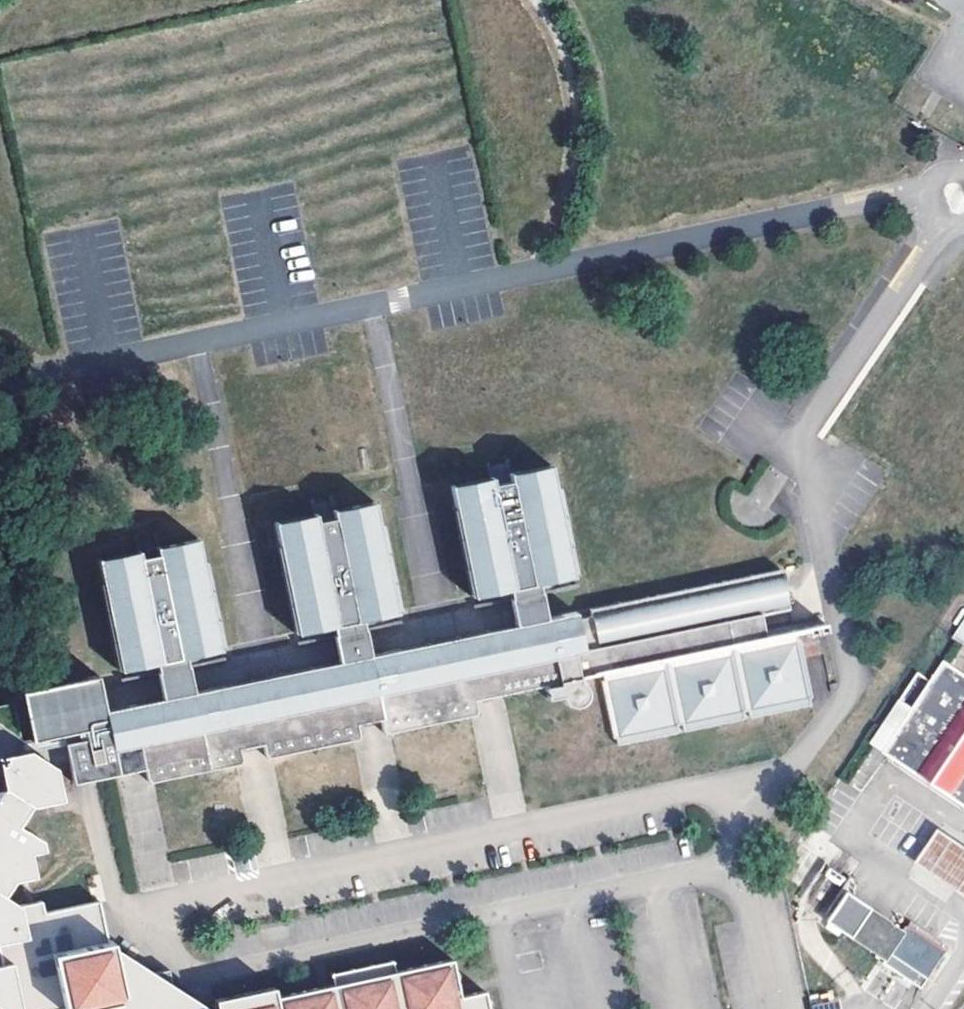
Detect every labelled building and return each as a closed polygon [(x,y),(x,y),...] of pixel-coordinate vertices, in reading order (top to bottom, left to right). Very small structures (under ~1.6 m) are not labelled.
[(70,763),(74,781),(87,778),(146,766),(148,779),(153,778),(235,761),(241,759),(238,746),(250,744),(265,741),(268,755),(271,755),(352,738),(360,736),(357,723),(368,721),(384,718),(387,732),(388,732),(471,714),(478,713),(475,698),(487,696),(502,693),(548,683),(551,695),(566,692),(568,697),(571,700),(574,702),(578,702),(582,702),(586,700),(589,697),(591,694),(592,689),(590,684),(588,682),(586,680),(584,679),(582,674),(601,670),(602,674),(604,680),(600,681),(613,737),(617,736),(619,745),(681,731),(748,718),(812,705),(810,698),(815,697),(803,638),(799,639),(797,632),(808,630),(809,635),(831,630),(830,621),(770,634),(765,612),(791,606),(783,568),(590,608),(591,616),(582,618),(581,611),(551,617),(544,583),(577,576),(554,465),(513,473),(513,476),(496,480),(495,476),(451,485),(474,593),(475,597),(512,589),(516,608),(519,623),(372,653),(369,638),(365,619),(397,613),(397,611),(376,504),(335,512),(336,515),(319,518),(319,515),(275,524),(296,633),(335,625),(339,645),(341,659),(194,690),(191,675),(187,656),(222,649),(198,535),(156,543),(157,546),(139,550),(138,546),(135,547),(95,555),(119,670),(157,662),(161,681),(164,696),(106,708),(103,694),(99,673),(22,688),(31,734),(32,740),(64,734),(67,747),(70,763)] [(963,613),(963,588),(952,606),(963,613)] [(941,660),(928,679),(916,671),(868,742),(963,807),(963,675),(941,660)] [(63,1008),(211,1008),(190,995),(174,985),(171,970),(156,973),(113,948),(111,940),(108,941),(99,900),(79,904),(44,912),(42,901),(34,902),(19,906),(5,896),(14,880),(28,877),(36,875),(30,854),(45,850),(43,841),(20,825),(21,822),(32,805),(61,798),(63,798),(62,792),(56,766),(29,749),(1,756),(3,760),(0,761),(0,766),(1,770),(5,788),(3,791),(0,789),(0,1008),(59,1008),(63,1008)] [(916,866),(963,899),(963,848),(940,831),(916,866)] [(884,960),(903,932),(844,892),(825,921),(884,960)] [(884,960),(882,963),(919,988),(945,949),(908,925),(903,932),(884,960)] [(487,992),(461,997),(453,960),(396,972),(394,961),(333,974),(335,985),(277,998),(275,988),(216,1001),(218,1008),(491,1008),(487,992)] [(811,1006),(812,1008),(843,1008),(841,1000),(811,1006)]
